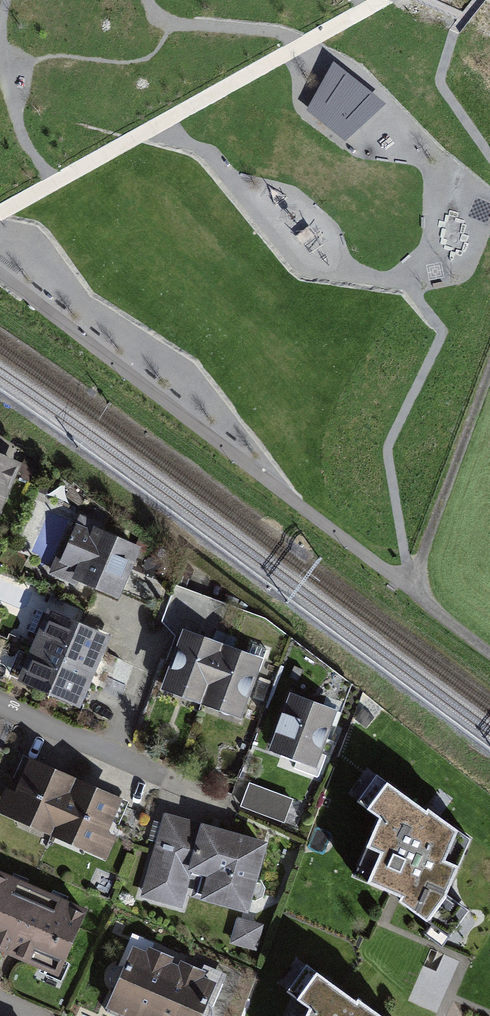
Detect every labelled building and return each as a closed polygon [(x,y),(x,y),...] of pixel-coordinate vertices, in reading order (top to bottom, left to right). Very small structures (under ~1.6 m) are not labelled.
[(386,103),(334,61),(306,111),(346,142),(386,103)] [(19,470),(0,462),(0,514),(19,470)] [(57,579),(118,606),(140,556),(79,529),(57,579)] [(93,679),(109,644),(48,618),(33,652),(93,679)] [(222,651),(182,637),(160,698),(200,712),(222,651)] [(262,666),(222,651),(200,712),(240,726),(262,666)] [(78,713),(93,679),(33,652),(18,687),(78,713)] [(335,719),(290,702),(270,756),(315,773),(335,719)] [(75,785),(34,768),(22,795),(9,789),(0,809),(0,820),(50,842),(75,785)] [(475,847),(377,779),(354,810),(377,828),(354,883),(399,906),(399,911),(453,947),(474,918),(453,901),(475,847)] [(115,803),(75,785),(50,842),(103,865),(116,836),(103,830),(115,803)] [(293,806),(250,790),(241,814),(285,830),(293,806)] [(265,849),(164,821),(141,903),(180,914),(190,877),(205,882),(198,906),(245,919),(265,849)] [(0,878),(0,959),(56,984),(86,915),(0,878)] [(260,931),(236,925),(230,947),(253,954),(260,931)] [(105,1014),(109,1015),(154,1015),(175,968),(133,950),(105,1014)] [(306,967),(283,998),(305,1015),(376,1015),(306,967)] [(154,1015),(202,1015),(216,986),(175,968),(154,1015)]
